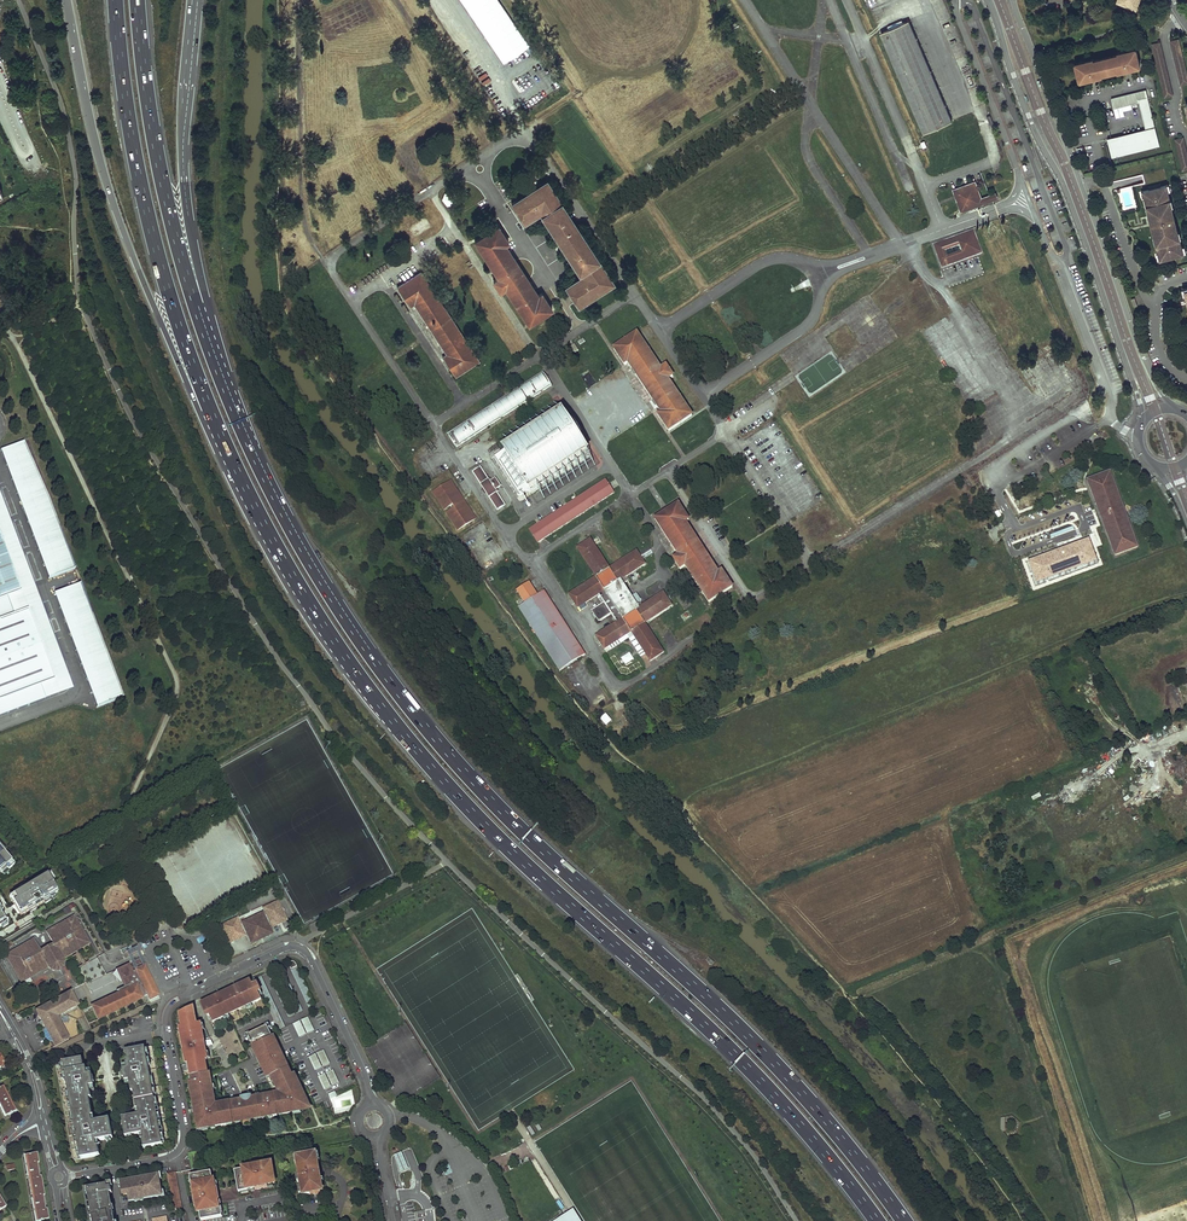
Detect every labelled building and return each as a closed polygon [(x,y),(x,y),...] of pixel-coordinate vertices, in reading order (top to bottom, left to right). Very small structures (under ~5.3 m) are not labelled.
[(1118,2),(1137,10),(1141,0),(1119,0),(1118,2)] [(443,3),(435,7),(445,27),(453,23),(443,3)] [(952,121),(909,21),(881,33),(924,133),(952,121)] [(1139,60),(1136,48),(1118,52),(1119,54),(1113,55),(1114,56),(1100,60),(1100,58),(1094,59),(1094,58),(1076,62),(1080,78),(1084,77),(1085,79),(1091,77),(1095,76),(1103,74),(1102,72),(1110,70),(1117,68),(1118,71),(1125,69),(1130,68),(1139,66),(1138,61),(1139,60)] [(994,91),(999,102),(1006,100),(1001,88),(994,91)] [(1112,157),(1160,145),(1146,89),(1110,98),(1113,108),(1139,102),(1146,130),(1108,139),(1112,157)] [(1176,139),(1183,170),(1186,169),(1186,151),(1184,137),(1176,139)] [(538,190),(549,183),(547,180),(536,187),(538,190)] [(981,198),(975,181),(956,188),(963,208),(980,202),(982,199),(981,198)] [(517,200),(512,203),(525,223),(530,220),(529,219),(539,212),(543,209),(546,213),(542,215),(548,225),(549,224),(559,239),(558,240),(564,249),(565,249),(575,263),(574,264),(580,274),(584,271),(586,275),(582,278),(572,284),(571,283),(566,286),(576,302),(579,306),(584,303),(583,302),(598,292),(598,294),(604,290),(602,288),(613,281),(609,276),(608,276),(598,262),(600,261),(593,251),(592,252),(583,237),(584,237),(577,227),(576,228),(567,213),(568,212),(562,203),(560,204),(551,189),(552,188),(549,183),(538,190),(536,187),(531,190),(532,192),(518,201),(517,200)] [(1185,255),(1167,184),(1142,191),(1160,261),(1185,255)] [(996,192),(981,198),(982,199),(980,202),(963,208),(956,188),(953,189),(961,212),(998,198),(996,192)] [(440,198),(448,207),(459,197),(451,189),(440,198)] [(509,243),(499,226),(475,241),(498,278),(493,281),(500,292),(506,288),(529,325),(553,309),(542,293),(539,295),(506,245),(509,243)] [(956,236),(957,239),(974,233),(973,230),(956,236)] [(956,236),(933,245),(941,268),(982,253),(974,233),(957,239),(956,236)] [(480,361),(422,272),(398,287),(410,307),(415,304),(447,354),(443,357),(456,377),(480,361)] [(614,283),(613,281),(602,288),(604,290),(614,283)] [(661,369),(638,333),(614,349),(625,365),(628,363),(661,413),(658,415),(669,431),(692,416),(669,380),(673,377),(666,366),(661,369)] [(551,386),(544,373),(449,434),(457,447),(551,386)] [(588,452),(563,413),(495,457),(520,496),(588,452)] [(24,442),(0,451),(48,579),(75,569),(48,498),(24,442)] [(489,479),(481,466),(472,471),(498,510),(506,505),(497,492),(499,491),(497,488),(501,486),(496,478),(492,480),(490,478),(489,479)] [(1111,476),(1109,471),(1087,480),(1089,484),(1091,483),(1090,480),(1108,474),(1109,477),(1111,476)] [(1091,483),(1089,484),(1096,505),(1099,504),(1108,529),(1105,530),(1113,550),(1115,550),(1116,553),(1134,546),(1133,543),(1135,542),(1128,522),(1125,522),(1116,498),(1119,497),(1111,476),(1109,477),(1108,474),(1090,480),(1091,483)] [(608,484),(606,480),(568,504),(538,524),(530,529),(538,542),(544,538),(614,492),(612,490),(608,484)] [(476,518),(451,481),(450,482),(461,498),(460,499),(462,503),(463,502),(474,519),(476,518)] [(461,498),(450,482),(434,492),(445,509),(452,504),(455,508),(447,513),(458,529),(474,519),(463,502),(462,503),(460,499),(461,498)] [(58,694),(73,688),(0,495),(0,539),(20,592),(5,598),(12,616),(27,610),(58,694)] [(523,500),(528,508),(536,503),(531,495),(523,500)] [(1128,522),(1119,497),(1116,498),(1125,522),(1128,522)] [(689,520),(679,503),(655,519),(679,555),(673,559),(677,565),(680,569),(686,566),(709,602),(733,587),(722,571),(718,573),(686,522),(689,520)] [(1108,529),(1099,504),(1096,505),(1105,530),(1108,529)] [(58,694),(27,610),(12,616),(5,598),(20,592),(0,539),(0,716),(58,694)] [(634,635),(650,661),(664,652),(646,624),(646,623),(672,605),(663,592),(642,606),(640,602),(642,601),(637,593),(631,597),(623,584),(626,582),(624,578),(645,564),(643,560),(639,554),(637,550),(609,567),(591,539),(577,547),(596,577),(569,594),(578,607),(599,594),(604,602),(592,610),(599,622),(612,614),(617,622),(596,635),(605,649),(631,632),(632,632),(634,635)] [(1135,542),(1133,543),(1134,546),(1116,553),(1115,550),(1113,550),(1115,555),(1137,547),(1135,542)] [(649,547),(640,553),(644,559),(653,553),(649,547)] [(538,595),(530,582),(522,587),(517,590),(525,603),(519,607),(561,671),(567,667),(586,655),(544,591),(538,595)] [(54,594),(96,708),(123,698),(81,584),(54,594)] [(680,615),(685,622),(693,616),(688,609),(680,615)] [(600,718),(606,725),(612,720),(606,713),(600,718)] [(0,874),(3,877),(14,867),(0,851),(0,874)] [(20,889),(13,893),(24,911),(29,908),(28,908),(34,904),(34,905),(44,899),(54,893),(58,891),(51,880),(47,874),(47,873),(26,886),(20,889)] [(46,903),(56,897),(54,893),(44,899),(46,903)] [(272,927),(287,920),(278,901),(263,908),(265,912),(263,913),(265,916),(270,927),(272,926),(272,927)] [(44,907),(16,920),(19,925),(47,912),(44,907)] [(263,912),(241,922),(244,928),(249,926),(248,923),(253,921),(254,923),(256,923),(254,918),(259,916),(260,918),(265,916),(263,913),(263,912)] [(90,943),(74,915),(65,921),(66,923),(58,928),(56,926),(47,931),(53,943),(40,950),(33,939),(23,944),(25,947),(16,952),(15,949),(6,954),(13,967),(14,966),(16,968),(14,969),(21,982),(30,976),(29,974),(37,969),(39,972),(48,966),(51,969),(55,970),(60,968),(62,966),(62,965),(63,961),(62,958),(71,953),(70,950),(78,945),(80,948),(90,943)] [(230,944),(248,936),(244,928),(241,922),(239,916),(221,925),(230,944)] [(249,926),(244,928),(248,936),(251,943),(256,941),(255,938),(266,933),(267,936),(272,933),(270,927),(265,916),(260,918),(259,916),(254,918),(256,923),(254,923),(253,921),(248,923),(249,926)] [(142,957),(131,962),(147,997),(149,1000),(160,995),(147,968),(142,957)] [(288,963),(291,969),(297,966),(296,963),(295,962),(294,961),(293,961),(292,961),(291,961),(288,963)] [(2,992),(13,986),(0,964),(0,989),(2,992)] [(303,1011),(281,966),(275,969),(296,1014),(303,1011)] [(297,966),(291,969),(309,1008),(316,1005),(297,966)] [(289,1017),(295,1014),(274,970),(268,973),(289,1017)] [(285,1027),(261,976),(255,979),(261,991),(279,1030),(285,1027)] [(210,1015),(213,1022),(229,1015),(227,1011),(230,1010),(231,1013),(243,1007),(241,1004),(244,1003),(245,1006),(246,1007),(262,999),(259,992),(261,991),(255,979),(242,985),(245,991),(247,990),(248,991),(238,996),(237,995),(240,993),(237,987),(219,995),(222,1002),(225,1000),(226,1002),(215,1007),(214,1005),(217,1004),(214,998),(201,1004),(207,1017),(210,1015)] [(90,1005),(97,1019),(143,998),(137,983),(90,1005)] [(245,991),(242,985),(237,987),(240,993),(237,995),(238,996),(248,991),(247,990),(245,991)] [(73,990),(36,1010),(55,1047),(70,1039),(59,1018),(81,1006),(73,990)] [(222,1002),(219,995),(214,998),(217,1004),(214,1005),(215,1007),(226,1002),(225,1000),(222,1002)] [(189,1063),(191,1076),(208,1073),(205,1060),(207,1060),(205,1047),(203,1047),(203,1046),(202,1041),(204,1041),(201,1023),(197,1024),(194,1007),(180,1014),(182,1026),(180,1027),(186,1064),(189,1063)] [(293,1024),(299,1037),(314,1030),(308,1017),(293,1024)] [(267,1026),(248,1035),(250,1040),(270,1031),(267,1026)] [(194,1109),(198,1129),(215,1126),(226,1124),(226,1122),(258,1116),(259,1118),(265,1117),(264,1117),(273,1115),(273,1116),(277,1115),(277,1113),(283,1111),(283,1114),(291,1113),(291,1111),(306,1108),(307,1107),(307,1105),(302,1095),(304,1094),(302,1090),(300,1092),(292,1075),(285,1060),(284,1061),(282,1057),(283,1057),(271,1030),(270,1031),(250,1040),(249,1040),(276,1096),(271,1098),(265,1101),(264,1096),(252,1098),(251,1096),(244,1097),(245,1099),(226,1103),(226,1104),(215,1106),(213,1095),(214,1095),(210,1073),(208,1073),(191,1076),(192,1082),(191,1082),(192,1091),(191,1091),(193,1099),(194,1099),(195,1109),(194,1109)] [(169,1135),(153,1046),(126,1051),(128,1060),(126,1061),(127,1068),(122,1069),(125,1081),(129,1080),(130,1084),(131,1092),(133,1091),(137,1109),(138,1115),(122,1117),(125,1136),(127,1136),(132,1135),(140,1134),(142,1133),(143,1139),(142,1139),(144,1148),(163,1144),(164,1144),(166,1143),(167,1142),(168,1141),(168,1140),(169,1138),(169,1137),(169,1135)] [(316,1070),(329,1064),(323,1050),(310,1056),(316,1070)] [(84,1068),(83,1059),(56,1064),(73,1160),(74,1160),(75,1160),(77,1160),(100,1156),(98,1147),(97,1147),(96,1142),(97,1142),(106,1140),(107,1142),(112,1142),(111,1139),(113,1139),(110,1120),(93,1123),(92,1117),(93,1117),(90,1099),(92,1099),(91,1091),(90,1087),(94,1086),(92,1075),(88,1075),(87,1072),(86,1068),(84,1068)] [(319,1076),(326,1089),(338,1083),(332,1070),(319,1076)] [(302,1090),(295,1073),(292,1075),(300,1092),(302,1090)] [(15,1110),(3,1086),(0,1087),(0,1105),(5,1115),(15,1110)] [(226,1124),(259,1118),(258,1116),(226,1122),(226,1124)] [(320,1170),(316,1152),(298,1156),(299,1164),(299,1165),(297,1165),(299,1175),(300,1181),(301,1187),(302,1194),(303,1196),(321,1192),(319,1183),(322,1182),(320,1174),(320,1172),(318,1170),(320,1170)] [(408,1169),(401,1153),(394,1155),(401,1172),(408,1169)] [(36,1220),(48,1219),(46,1209),(44,1209),(42,1195),(43,1195),(40,1176),(39,1176),(36,1163),(37,1162),(36,1155),(25,1157),(36,1220)] [(235,1171),(239,1192),(244,1190),(244,1189),(261,1186),(261,1188),(268,1187),(267,1185),(275,1183),(274,1177),(273,1177),(271,1170),(273,1170),(271,1163),(267,1164),(267,1161),(247,1165),(248,1167),(243,1168),(244,1169),(235,1171)] [(199,1212),(201,1220),(222,1216),(220,1211),(219,1211),(219,1206),(217,1200),(216,1194),(219,1194),(218,1187),(215,1188),(214,1180),(213,1180),(211,1171),(190,1175),(192,1181),(193,1181),(193,1184),(194,1188),(192,1188),(195,1208),(198,1208),(198,1212),(199,1212)] [(176,1172),(167,1174),(173,1208),(183,1212),(176,1172)] [(158,1176),(145,1178),(145,1179),(141,1179),(127,1181),(127,1182),(122,1183),(124,1196),(129,1195),(131,1202),(136,1201),(135,1200),(144,1198),(144,1199),(162,1196),(158,1176)] [(108,1194),(111,1194),(110,1188),(107,1188),(106,1185),(98,1186),(98,1188),(92,1190),(88,1190),(89,1196),(91,1209),(92,1215),(93,1217),(93,1220),(112,1220),(109,1209),(111,1208),(108,1194)] [(89,1196),(88,1190),(92,1190),(91,1188),(83,1189),(85,1197),(89,1196)] [(556,1220),(577,1220),(571,1212),(556,1220)]
